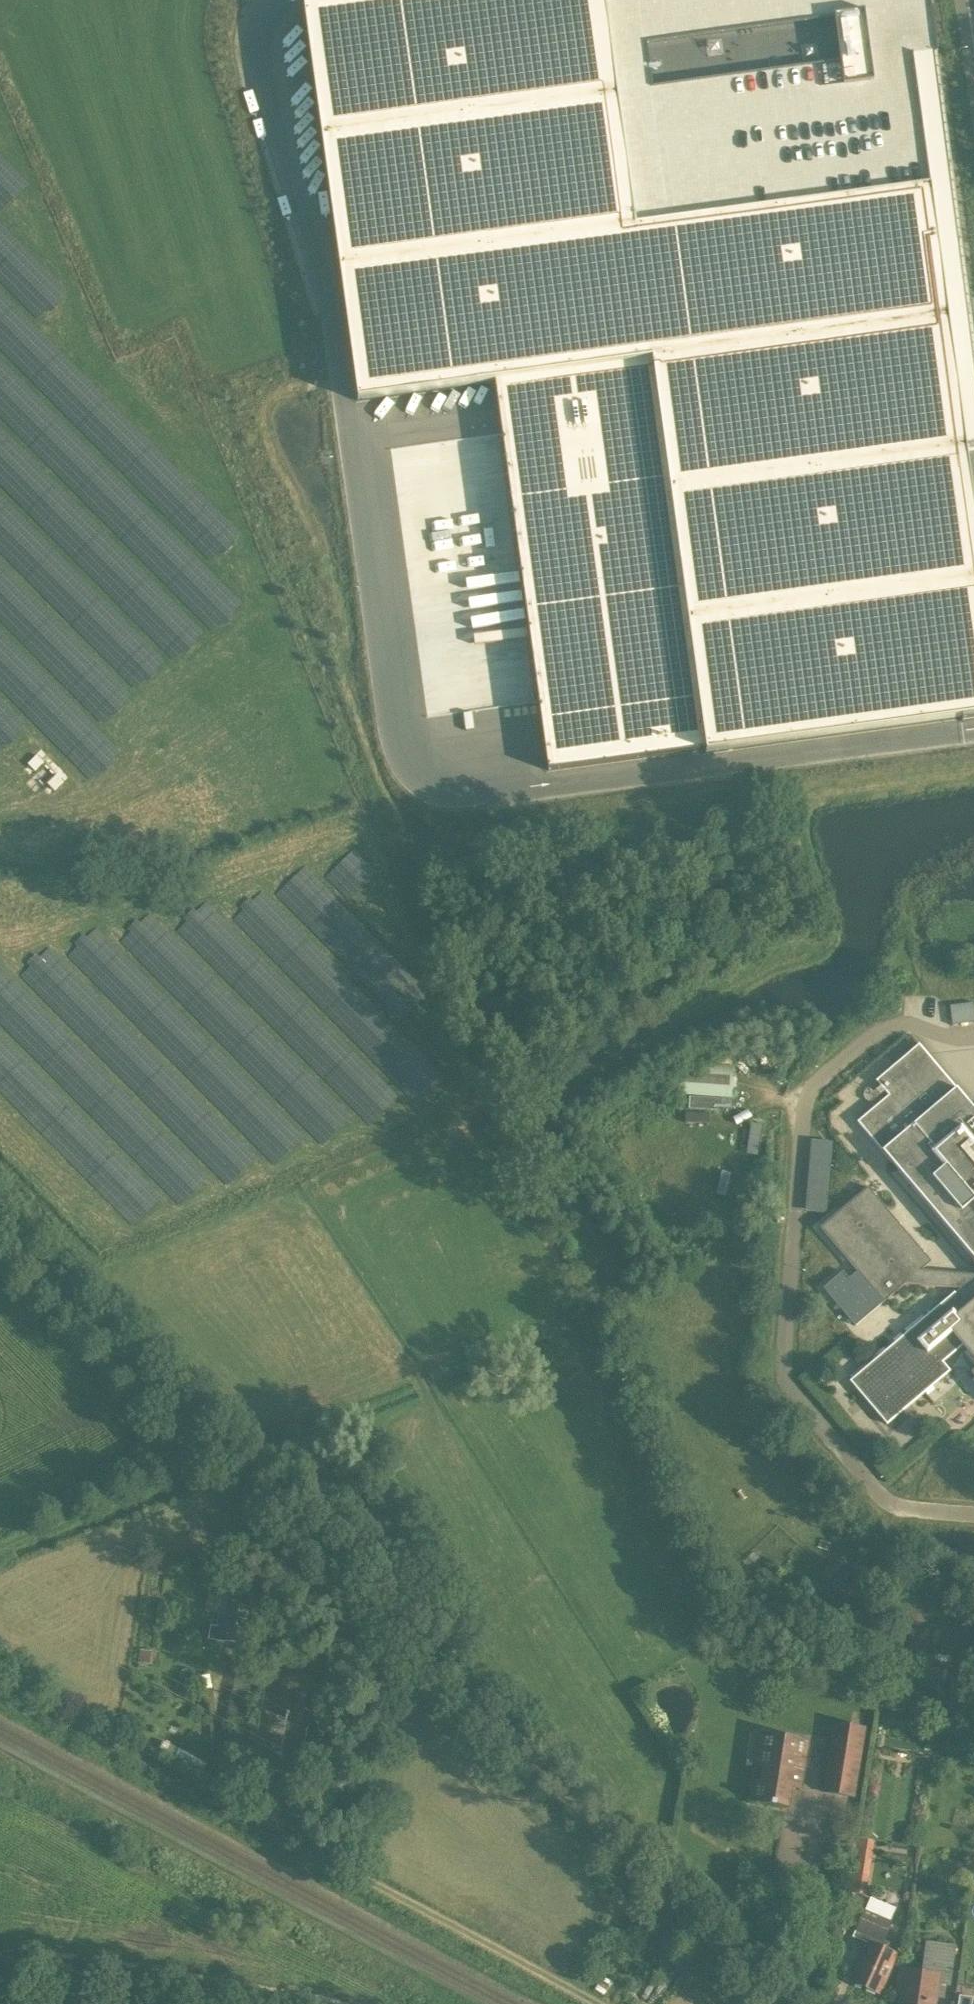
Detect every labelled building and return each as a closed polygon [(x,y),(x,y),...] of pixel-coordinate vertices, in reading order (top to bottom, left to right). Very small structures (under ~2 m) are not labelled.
[(306,6),(360,401),(498,382),(551,770),(708,749),(708,752),(973,716),(973,487),(916,57),(939,54),(932,0),(640,0),(609,4),(608,0),(347,0),(306,6)] [(951,1003),(954,1023),(973,1020),(973,1000),(951,1003)] [(917,1038),(874,1074),(887,1089),(855,1115),(973,1255),(973,1102),(917,1038)] [(681,1094),(692,1094),(692,1105),(734,1106),(734,1070),(682,1070),(681,1094)] [(749,1152),(762,1153),(763,1123),(750,1122),(749,1152)] [(827,1211),(836,1140),(815,1137),(806,1208),(827,1211)] [(973,1269),(920,1265),(930,1257),(866,1182),(819,1222),(856,1266),(848,1274),(841,1267),(822,1283),(854,1321),(904,1279),(960,1283),(849,1376),(885,1421),(950,1371),(943,1362),(962,1346),(973,1360),(973,1269)] [(252,1597),(256,1575),(232,1571),(229,1593),(223,1592),(216,1634),(222,1635),(221,1640),(251,1645),(258,1598),(252,1597)] [(833,1722),(825,1771),(858,1776),(866,1727),(865,1727),(833,1722)] [(798,1785),(806,1739),(763,1732),(758,1765),(765,1766),(763,1781),(756,1780),(752,1802),(785,1807),(788,1784),(798,1785)] [(855,1837),(846,1900),(853,1901),(854,1894),(866,1895),(874,1840),(855,1837)] [(868,1943),(852,1981),(879,1993),(895,1954),(881,1948),(895,1914),(867,1902),(853,1936),(868,1943)] [(900,2003),(933,2003),(936,1984),(950,1986),(955,1946),(926,1942),(922,1973),(900,1970),(896,1999),(901,1999),(900,2003)] [(973,1997),(958,1995),(957,2003),(972,2003),(973,1997)]
